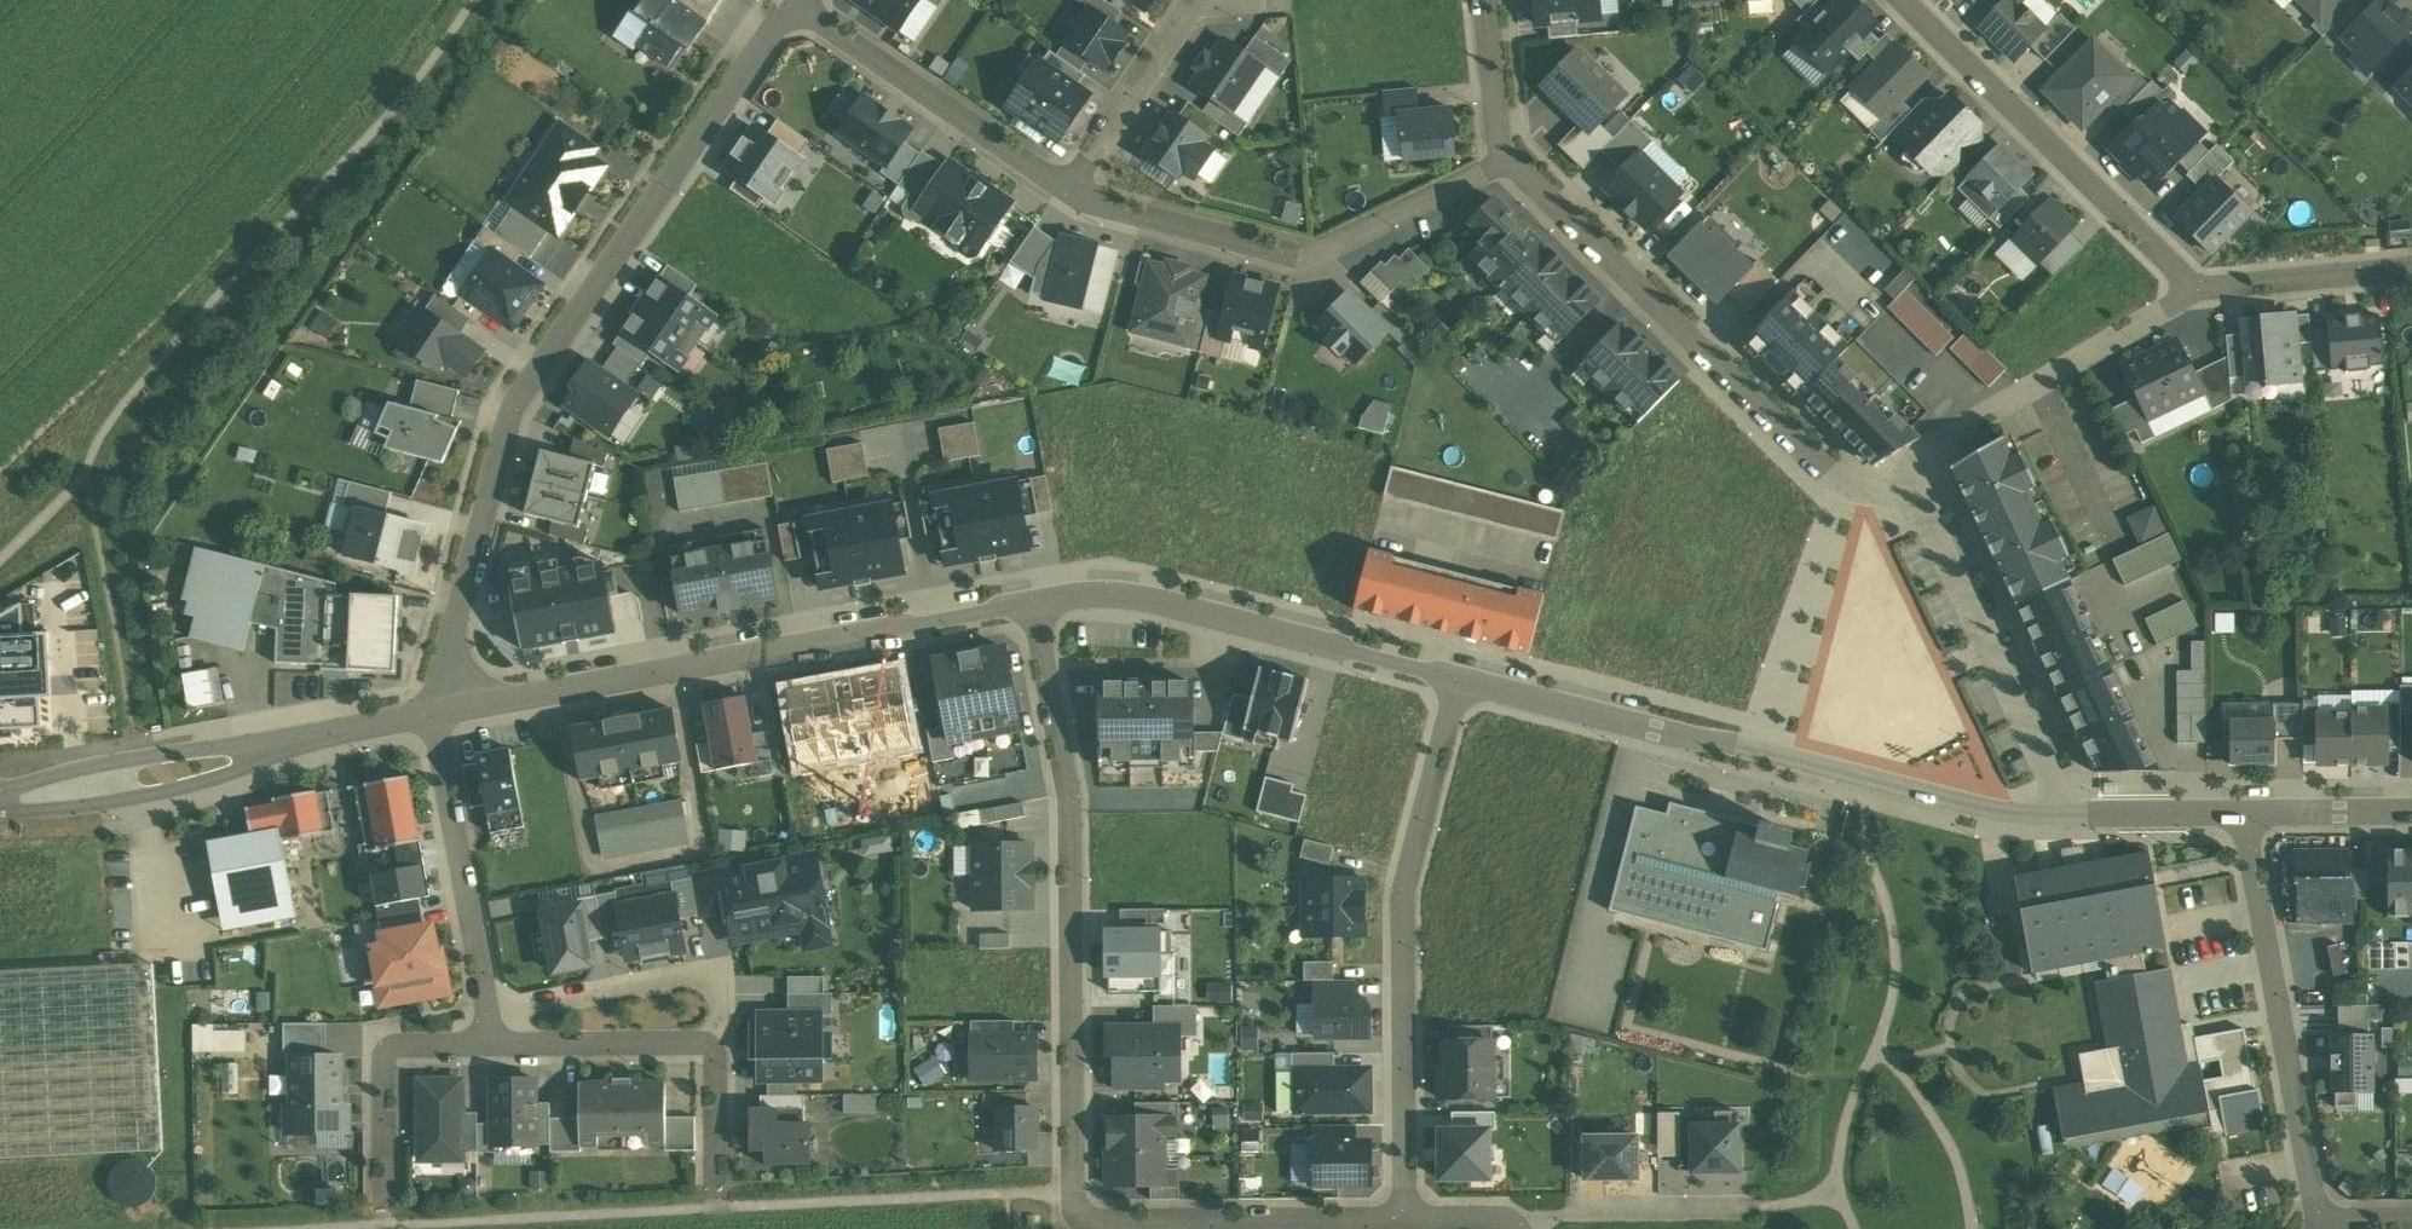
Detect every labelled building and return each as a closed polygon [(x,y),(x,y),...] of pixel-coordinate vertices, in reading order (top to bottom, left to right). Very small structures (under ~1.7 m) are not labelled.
[(613,37),(665,72),(682,48),(688,53),(709,24),(674,0),(638,0),(613,37)] [(709,24),(725,0),(674,0),(709,24)] [(898,31),(920,0),(853,0),(898,31)] [(1104,0),(1077,0),(1077,1),(1089,9),(1089,8),(1113,24),(1121,12),(1104,0)] [(1144,10),(1151,0),(1128,0),(1144,10)] [(1598,0),(1536,0),(1539,27),(1548,26),(1576,23),(1600,21),(1598,0)] [(1806,13),(1818,0),(1792,0),(1806,13)] [(1828,74),(1849,52),(1869,31),(1875,25),(1850,0),(1837,0),(1837,1),(1807,32),(1796,43),(1828,74)] [(1837,1),(1836,0),(1818,0),(1806,13),(1797,22),(1807,32),(1837,1)] [(1980,29),(2015,62),(2030,46),(2046,30),(2015,0),(2008,0),(1980,29)] [(2319,18),(2319,19),(2338,0),(2300,0),(2319,18)] [(2319,19),(2319,18),(2311,26),(2323,39),(2332,29),(2353,7),(2346,0),(2338,0),(2319,19)] [(2374,69),(2411,29),(2411,25),(2387,0),(2380,0),(2369,11),(2343,39),(2374,69)] [(2332,29),(2343,39),(2369,11),(2359,1),(2353,7),(2332,29)] [(1089,9),(1065,43),(1089,60),(1103,69),(1109,59),(1112,61),(1123,46),(1120,44),(1127,34),(1113,24),(1089,8),(1089,9)] [(2046,30),(2030,46),(2045,62),(2075,31),(2060,16),(2046,30)] [(1576,23),(1548,26),(1549,40),(1577,38),(1576,23)] [(1869,31),(1849,52),(1859,62),(1867,54),(1879,42),(1869,31)] [(1879,42),(1867,54),(1877,64),(1897,45),(1886,35),(1879,42)] [(1291,61),(1255,36),(1244,52),(1264,66),(1263,67),(1279,78),(1291,61)] [(1244,52),(1224,38),(1191,86),(1212,100),(1231,114),(1232,113),(1263,67),(1264,66),(1244,52)] [(2131,78),(2094,41),(2045,92),(2082,128),(2105,104),(2131,78)] [(1089,60),(1065,43),(1057,55),(1080,72),(1089,60)] [(1927,74),(1897,45),(1877,64),(1852,89),(1882,118),(1883,119),(1901,101),(1927,74)] [(1057,55),(1049,51),(1041,63),(1077,87),(1085,75),(1080,72),(1057,55)] [(2186,52),(2174,65),(2185,75),(2197,63),(2186,52)] [(1578,53),(1544,87),(1581,123),(1590,131),(1598,123),(1623,97),(1578,53)] [(1041,63),(1029,54),(1019,69),(1028,75),(1007,107),(1058,142),(1089,96),(1077,87),(1041,63)] [(1690,64),(1677,78),(1692,91),(1705,76),(1690,64)] [(2135,73),(2131,78),(2105,104),(2118,116),(2122,112),(2148,86),(2135,73)] [(2397,88),(2411,102),(2411,73),(2397,88)] [(2148,86),(2122,112),(2134,124),(2136,123),(2138,125),(2158,105),(2162,109),(2176,94),(2167,86),(2162,92),(2152,81),(2148,86)] [(1397,115),(1419,112),(1417,89),(1383,92),(1386,116),(1397,115)] [(1882,118),(1852,89),(1840,101),(1870,130),(1882,118)] [(1545,94),(1527,108),(1553,142),(1571,128),(1545,94)] [(1931,112),(1900,143),(1907,150),(1903,154),(1903,160),(1914,171),(1920,171),(1924,167),(1931,174),(1940,165),(1970,134),(1979,125),(1948,95),(1931,112)] [(839,134),(887,166),(903,143),(911,130),(863,98),(839,134)] [(1231,114),(1212,100),(1204,112),(1220,124),(1238,136),(1248,123),(1232,113),(1231,114)] [(1901,101),(1883,119),(1882,118),(1870,130),(1869,131),(1881,142),(1890,133),(1911,111),(1901,101)] [(1204,112),(1188,102),(1179,116),(1208,136),(1207,137),(1210,139),(1220,124),(1204,112)] [(1911,111),(1890,133),(1900,143),(1931,112),(1920,102),(1911,111)] [(2158,105),(2138,125),(2136,123),(2134,124),(2110,149),(2136,175),(2137,174),(2151,187),(2176,161),(2197,140),(2203,134),(2181,113),(2174,120),(2162,109),(2158,105)] [(1451,109),(1397,115),(1402,160),(1456,155),(1451,109)] [(1179,116),(1171,110),(1160,126),(1162,128),(1153,140),(1151,138),(1140,154),(1178,179),(1182,173),(1193,181),(1206,162),(1198,156),(1206,144),(1203,142),(1207,137),(1208,136),(1179,116)] [(777,120),(766,136),(799,158),(810,142),(777,120)] [(1613,138),(1601,151),(1622,172),(1641,153),(1653,141),(1631,120),(1613,138)] [(1601,151),(1613,138),(1598,123),(1590,131),(1581,123),(1559,146),(1583,169),(1601,151)] [(576,138),(561,128),(539,161),(537,160),(521,182),(527,186),(514,205),(550,230),(558,235),(573,212),(574,213),(575,211),(588,192),(589,190),(605,167),(591,157),(596,149),(577,136),(576,138)] [(767,197),(774,202),(802,160),(799,158),(766,136),(754,128),(747,140),(744,138),(732,156),(735,157),(727,170),(739,178),(767,197)] [(1970,134),(1940,165),(1950,175),(1980,144),(1970,134)] [(2197,140),(2176,161),(2188,173),(2208,152),(2197,140)] [(881,174),(898,186),(920,154),(903,143),(887,166),(881,174)] [(1999,145),(1968,177),(2000,208),(2019,189),(2031,176),(1999,145)] [(2232,163),(2216,146),(2186,176),(2202,193),(2215,180),(2232,163)] [(920,154),(898,186),(911,194),(920,182),(930,188),(945,167),(922,151),(920,154)] [(1622,172),(1606,188),(1646,228),(1681,193),(1641,153),(1622,172)] [(969,175),(952,163),(947,164),(945,167),(930,188),(920,182),(911,194),(902,208),(903,216),(912,222),(920,220),(923,215),(961,241),(959,244),(960,250),(969,256),(975,255),(978,252),(986,240),(992,239),(1000,227),(999,222),(1010,206),(1008,199),(994,190),(987,191),(969,178),(969,175)] [(758,209),(767,197),(739,178),(731,190),(758,209)] [(2248,213),(2215,180),(2202,193),(2175,219),(2209,252),(2248,213)] [(1989,220),(1999,229),(2016,211),(2029,199),(2019,189),(2000,208),(1989,220)] [(2029,199),(2016,211),(2027,221),(2047,201),(2037,190),(2029,199)] [(1511,215),(1494,199),(1470,223),(1485,239),(1474,250),(1485,260),(1479,267),(1499,287),(1541,245),(1539,242),(1538,243),(1529,234),(1529,233),(1527,231),(1524,233),(1508,217),(1511,215)] [(2027,221),(2011,237),(2039,264),(2075,227),(2048,200),(2047,201),(2027,221)] [(1843,215),(1830,202),(1820,211),(1833,225),(1843,215)] [(550,230),(514,205),(495,233),(521,252),(530,258),(550,230)] [(2410,222),(2389,224),(2391,240),(2411,238),(2410,222)] [(1055,241),(1034,226),(1010,263),(1033,279),(1038,263),(1054,267),(1061,242),(1055,240),(1055,241)] [(495,233),(485,227),(475,241),(491,252),(492,251),(512,264),(521,252),(495,233)] [(1711,237),(1702,227),(1671,257),(1717,303),(1728,292),(1752,268),(1737,252),(1741,248),(1720,228),(1711,237)] [(1097,245),(1063,236),(1061,242),(1054,267),(1038,263),(1033,279),(1030,294),(1046,298),(1046,300),(1081,309),(1081,307),(1100,312),(1115,253),(1096,248),(1097,245)] [(1541,245),(1499,287),(1545,332),(1550,326),(1562,338),(1599,301),(1541,245)] [(1408,249),(1398,259),(1395,255),(1385,265),(1381,261),(1370,273),(1390,293),(1400,283),(1404,287),(1414,277),(1417,281),(1429,269),(1408,249)] [(491,252),(462,295),(486,311),(512,329),(542,285),(512,264),(492,251),(491,252)] [(1150,265),(1140,262),(1135,283),(1144,285),(1150,265)] [(1752,268),(1728,292),(1748,312),(1777,282),(1757,263),(1752,268)] [(697,285),(668,264),(658,279),(660,280),(661,279),(688,298),(697,285)] [(1204,278),(1150,265),(1144,285),(1133,330),(1187,344),(1196,306),(1204,278)] [(1905,270),(1885,291),(1896,301),(1905,291),(1915,279),(1905,270)] [(1277,288),(1234,276),(1224,314),(1218,337),(1226,339),(1262,348),(1277,288)] [(688,298),(661,279),(660,280),(643,306),(696,343),(714,316),(688,298)] [(1888,308),(1898,318),(1915,301),(1905,291),(1896,301),(1888,308)] [(1848,348),(1791,293),(1745,340),(1802,395),(1837,359),(1848,348)] [(1369,314),(1349,294),(1318,325),(1330,337),(1326,342),(1339,355),(1344,350),(1357,363),(1388,332),(1369,314)] [(453,307),(435,295),(425,310),(461,335),(471,320),(453,307)] [(486,311),(462,295),(453,307),(471,320),(477,324),(486,311)] [(1898,318),(1907,328),(1925,310),(1915,301),(1898,318)] [(1380,304),(1369,314),(1388,332),(1400,344),(1410,334),(1380,304)] [(696,343),(643,306),(625,332),(625,333),(652,351),(678,369),(696,343)] [(1210,310),(1196,306),(1187,344),(1186,349),(1199,352),(1200,352),(1210,310)] [(461,335),(425,310),(401,345),(402,346),(397,352),(403,361),(414,364),(418,357),(437,370),(443,361),(466,377),(484,351),(461,335)] [(1224,314),(1210,310),(1200,352),(1222,358),(1226,339),(1218,337),(1224,314)] [(1907,328),(1917,337),(1934,320),(1925,310),(1907,328)] [(2308,314),(2293,316),(2295,344),(2311,343),(2310,329),(2308,314)] [(2292,315),(2262,318),(2262,320),(2242,322),(2243,334),(2247,377),(2247,381),(2268,379),(2269,384),(2299,382),(2295,344),(2293,316),(2292,315)] [(2345,319),(2327,320),(2327,328),(2331,370),(2345,369),(2346,373),(2370,370),(2369,366),(2383,365),(2379,316),(2360,318),(2360,315),(2344,316),(2345,319)] [(1451,333),(1433,316),(1419,331),(1436,348),(1451,333)] [(1917,337),(1927,347),(1944,330),(1934,320),(1917,337)] [(1679,381),(1621,324),(1585,361),(1597,373),(1592,378),(1637,423),(1662,398),(1679,381)] [(2327,328),(2310,329),(2311,343),(2314,372),(2331,370),(2327,328)] [(652,351),(625,333),(625,332),(623,330),(613,344),(617,347),(641,363),(643,364),(652,351)] [(1927,347),(1936,357),(1954,339),(1944,330),(1927,347)] [(1949,348),(1959,358),(1976,341),(1966,331),(1949,348)] [(962,344),(978,354),(985,342),(969,332),(962,344)] [(2243,334),(2225,336),(2227,357),(2229,379),(2247,377),(2243,334)] [(2193,373),(2178,340),(2152,353),(2176,404),(2202,392),(2193,373)] [(1959,358),(1969,368),(1986,351),(1976,341),(1959,358)] [(774,360),(782,348),(773,343),(765,354),(774,360)] [(617,347),(601,371),(625,387),(641,363),(617,347)] [(2152,353),(2121,367),(2136,397),(2146,419),(2176,404),(2152,353)] [(2227,357),(2193,373),(2202,392),(2211,410),(2231,400),(2229,379),(2227,357)] [(1918,439),(1837,359),(1802,395),(1873,466),(1918,439)] [(577,388),(566,405),(610,435),(637,396),(625,387),(601,371),(589,363),(573,386),(577,388)] [(459,391),(417,380),(410,408),(452,419),(459,391)] [(1367,396),(1359,427),(1384,433),(1391,402),(1367,396)] [(2136,397),(2109,410),(2122,436),(2135,430),(2141,443),(2155,437),(2146,419),(2136,397)] [(410,408),(389,403),(375,434),(389,440),(385,449),(443,463),(461,421),(452,419),(410,408)] [(723,415),(735,424),(743,413),(731,404),(723,415)] [(976,423),(939,429),(944,462),(981,456),(976,423)] [(2003,439),(1952,470),(1981,530),(2035,506),(2029,493),(2037,489),(2021,456),(2013,460),(2003,439)] [(575,441),(569,459),(604,467),(607,455),(575,441)] [(862,445),(826,452),(832,484),(868,477),(862,445)] [(678,462),(693,461),(692,447),(677,449),(678,462)] [(569,459),(542,452),(535,484),(588,497),(596,466),(569,459)] [(774,498),(768,464),(674,480),(680,514),(774,498)] [(1566,510),(1391,467),(1383,499),(1558,542),(1566,510)] [(1047,475),(1016,481),(1023,518),(1054,512),(1047,475)] [(391,492),(339,479),(332,503),(349,508),(349,507),(358,509),(385,516),(391,492)] [(1016,481),(935,496),(941,532),(948,567),(1030,551),(1023,518),(1016,481)] [(588,497),(535,484),(527,515),(555,522),(580,528),(588,497)] [(941,532),(935,496),(921,499),(928,535),(941,532)] [(908,502),(891,505),(898,540),(914,537),(908,502)] [(891,505),(808,521),(814,556),(821,589),(905,573),(898,540),(891,505)] [(2154,505),(2126,519),(2140,547),(2168,534),(2154,505)] [(2035,506),(1981,530),(2016,605),(2070,580),(2061,561),(2069,558),(2052,520),(2043,524),(2035,506)] [(349,507),(349,508),(342,532),(352,535),(358,509),(349,507)] [(385,516),(358,509),(352,535),(346,556),(412,573),(424,526),(385,516)] [(1852,510),(1800,747),(1894,768),(1896,758),(1902,760),(1934,747),(1937,732),(1932,719),(1955,710),(1962,726),(1975,721),(1966,696),(1953,701),(1956,690),(1888,517),(1854,509),(1852,510)] [(814,556),(808,521),(781,526),(788,561),(814,556)] [(587,531),(555,522),(551,536),(583,545),(587,531)] [(669,547),(682,616),(721,608),(721,612),(741,608),(740,605),(779,597),(766,528),(743,533),(745,545),(694,555),(692,543),(669,547)] [(2181,560),(2168,534),(2140,547),(2112,560),(2125,586),(2181,560)] [(266,565),(196,547),(182,600),(188,602),(185,615),(195,617),(190,637),(243,651),(251,623),(266,565)] [(1354,610),(1443,634),(1457,583),(1392,566),(1394,557),(1370,550),(1354,610)] [(580,638),(617,630),(610,595),(619,593),(615,573),(607,574),(605,564),(580,569),(580,566),(534,574),(535,577),(509,582),(522,649),(563,641),(563,644),(580,640),(580,638)] [(337,584),(266,565),(251,623),(277,630),(276,663),(322,665),(321,671),(351,672),(351,670),(348,670),(352,594),(336,593),(337,584)] [(2019,612),(2023,621),(2077,594),(2073,587),(2070,580),(2016,605),(2019,612)] [(1516,599),(1457,583),(1443,634),(1528,655),(1544,595),(1519,588),(1516,599)] [(398,596),(352,594),(348,670),(351,670),(395,672),(398,596)] [(2111,669),(2077,594),(2023,621),(2057,694),(2111,669)] [(2184,600),(2145,620),(2159,647),(2198,628),(2184,600)] [(11,737),(10,730),(43,729),(42,700),(54,699),(50,633),(23,635),(23,603),(0,617),(0,737),(11,737)] [(2190,672),(2204,672),(2203,642),(2189,642),(2190,672)] [(1005,648),(934,661),(946,726),(949,742),(950,742),(1020,729),(1005,648)] [(900,668),(784,689),(799,770),(915,748),(900,668)] [(1293,743),(1308,679),(1261,668),(1253,698),(1245,731),(1293,743)] [(218,705),(211,669),(183,674),(190,710),(218,705)] [(2095,772),(2159,772),(2111,669),(2057,694),(2095,772)] [(2175,673),(2175,687),(2205,686),(2204,672),(2190,672),(2175,673)] [(1191,682),(1101,683),(1101,717),(1099,717),(1099,754),(1113,754),(1113,761),(1131,762),(1131,758),(1162,758),(1162,761),(1180,761),(1180,754),(1193,754),(1193,752),(1193,733),(1193,717),(1191,717),(1191,682)] [(2175,687),(2176,701),(2205,700),(2205,686),(2175,687)] [(2400,687),(2400,704),(2400,716),(2411,716),(2411,687),(2400,687)] [(1243,741),(1253,698),(1234,693),(1224,736),(1243,741)] [(712,743),(717,770),(737,767),(758,763),(753,735),(746,697),(705,704),(712,743)] [(2176,701),(2176,716),(2190,715),(2206,715),(2205,700),(2176,701)] [(2317,747),(2317,715),(2317,703),(2302,703),(2302,705),(2302,740),(2303,747),(2317,747)] [(2400,704),(2385,705),(2385,711),(2385,750),(2401,750),(2400,716),(2400,704)] [(2302,705),(2273,705),(2273,721),(2274,740),(2302,740),(2302,705)] [(672,709),(572,728),(582,781),(682,763),(672,709)] [(2385,750),(2385,711),(2351,711),(2351,715),(2352,764),(2386,763),(2385,750)] [(2190,715),(2176,716),(2177,744),(2191,743),(2190,715)] [(2206,715),(2190,715),(2191,743),(2207,743),(2206,715)] [(2352,764),(2351,715),(2317,715),(2317,747),(2317,765),(2352,764)] [(2274,765),(2274,740),(2273,721),(2230,721),(2230,765),(2274,765)] [(946,726),(927,730),(933,762),(953,758),(950,742),(949,742),(946,726)] [(766,733),(753,735),(758,763),(771,761),(766,733)] [(1223,733),(1193,733),(1193,752),(1219,752),(1223,733)] [(717,770),(712,743),(696,746),(701,773),(717,770)] [(510,749),(477,755),(478,763),(486,805),(487,815),(521,808),(510,749)] [(758,763),(737,767),(739,782),(774,776),(771,761),(758,763)] [(478,763),(463,765),(471,808),(486,805),(478,763)] [(408,779),(356,789),(362,820),(373,819),(378,850),(420,842),(408,779)] [(1308,791),(1267,779),(1258,810),(1299,823),(1308,791)] [(247,804),(253,835),(281,830),(283,841),(324,834),(316,791),(247,804)] [(682,802),(596,818),(598,832),(685,816),(682,802)] [(983,824),(1025,816),(1023,803),(980,811),(983,824)] [(1668,815),(1637,807),(1610,910),(1767,952),(1782,894),(1797,898),(1800,887),(1806,888),(1812,864),(1807,863),(1810,851),(1791,846),(1795,832),(1760,823),(1759,829),(1670,806),(1668,815)] [(521,808),(487,815),(491,833),(524,827),(521,808)] [(685,816),(598,832),(603,859),(690,843),(685,816)] [(718,828),(718,847),(739,848),(740,829),(718,828)] [(297,918),(283,841),(281,830),(253,835),(209,843),(226,931),(297,918)] [(1333,847),(1305,839),(1300,857),(1328,864),(1333,847)] [(420,899),(430,897),(420,842),(378,850),(367,852),(377,907),(420,899)] [(975,845),(975,876),(1037,876),(1037,845),(975,845)] [(2387,851),(2388,918),(2411,917),(2411,850),(2387,851)] [(2347,851),(2294,851),(2294,884),(2297,884),(2297,923),(2352,922),(2351,899),(2351,880),(2348,880),(2348,870),(2347,851)] [(2084,853),(2062,857),(2064,868),(2040,873),(2014,877),(2032,973),(2103,960),(2142,953),(2146,952),(2147,954),(2150,953),(2150,951),(2166,948),(2148,852),(2086,864),(2084,853)] [(828,928),(814,854),(720,872),(720,873),(727,909),(733,940),(802,927),(803,933),(828,928)] [(2366,870),(2348,870),(2348,880),(2351,880),(2351,899),(2366,899),(2366,870)] [(698,915),(727,909),(720,873),(691,878),(698,915)] [(975,876),(975,911),(1037,910),(1037,876),(975,876)] [(691,878),(671,882),(674,896),(675,896),(679,919),(698,916),(691,878)] [(1364,878),(1303,879),(1303,908),(1364,907),(1364,894),(1364,893),(1364,878)] [(616,892),(596,896),(603,933),(622,929),(617,906),(618,906),(616,892)] [(603,933),(596,896),(579,899),(580,905),(587,942),(604,939),(603,933)] [(674,896),(646,901),(656,954),(684,948),(679,919),(675,896),(674,896)] [(380,922),(423,914),(420,899),(377,907),(380,922)] [(618,906),(617,906),(622,929),(627,959),(643,956),(656,954),(646,901),(618,906)] [(587,942),(580,905),(543,912),(555,972),(592,965),(587,942)] [(1364,907),(1303,908),(1304,937),(1365,936),(1364,921),(1364,907)] [(1122,925),(1166,924),(1166,911),(1122,911),(1122,925)] [(380,922),(383,936),(426,927),(423,914),(380,922)] [(448,992),(434,926),(426,927),(383,936),(385,947),(360,952),(367,985),(377,983),(382,1006),(448,992)] [(1173,957),(1173,934),(1105,935),(1106,993),(1160,993),(1160,974),(1154,974),(1154,957),(1173,957)] [(2396,943),(2382,944),(2382,970),(2396,970),(2396,943)] [(2410,943),(2396,943),(2396,970),(2411,970),(2410,943)] [(2382,944),(2367,944),(2367,970),(2382,970),(2382,944)] [(2345,974),(2339,946),(2326,949),(2332,977),(2345,974)] [(2142,953),(2103,960),(2107,980),(2146,973),(2142,953)] [(1333,980),(1333,962),(1304,962),(1304,980),(1316,980),(1333,980)] [(0,972),(0,1159),(162,1151),(152,964),(0,972)] [(2107,980),(2095,982),(2108,1052),(2109,1058),(2122,1056),(2125,1075),(2176,1066),(2172,1046),(2184,1043),(2170,968),(2146,973),(2107,980)] [(825,976),(788,977),(788,995),(825,995),(825,976)] [(1333,980),(1316,980),(1316,1001),(1356,1000),(1356,999),(1355,980),(1333,980)] [(1208,985),(1209,1005),(1232,1005),(1231,984),(1208,985)] [(825,995),(788,995),(789,1014),(821,1014),(833,1014),(832,995),(825,995)] [(1356,999),(1356,1000),(1316,1001),(1316,1037),(1368,1037),(1368,1008),(1359,999),(1356,999)] [(1197,1006),(1153,1006),(1154,1025),(1179,1025),(1179,1027),(1197,1026),(1197,1006)] [(759,1059),(759,1081),(769,1081),(798,1081),(822,1080),(822,1060),(833,1059),(833,1034),(821,1034),(821,1014),(789,1014),(758,1015),(759,1026),(751,1026),(752,1059),(759,1059)] [(1224,1014),(1206,1014),(1207,1030),(1225,1029),(1224,1014)] [(191,1022),(191,1050),(244,1049),(244,1028),(212,1029),(212,1021),(191,1022)] [(1014,1021),(971,1021),(971,1035),(1014,1035),(1014,1021)] [(327,1024),(284,1025),(284,1062),(292,1062),(292,1057),(327,1056),(327,1024)] [(1154,1025),(1107,1026),(1107,1056),(1114,1056),(1114,1088),(1163,1088),(1163,1081),(1179,1080),(1179,1027),(1179,1025),(1154,1025)] [(1492,1042),(1492,1026),(1448,1026),(1448,1042),(1492,1042)] [(1256,1028),(1242,1028),(1243,1053),(1257,1053),(1256,1028)] [(2243,1029),(2195,1038),(2195,1041),(2184,1043),(2172,1046),(2176,1066),(2200,1061),(2200,1064),(2220,1060),(2223,1077),(2203,1081),(2209,1112),(2221,1110),(2218,1097),(2255,1090),(2243,1029)] [(1014,1035),(971,1035),(971,1079),(1036,1078),(1036,1035),(1014,1035)] [(2373,1035),(2330,1036),(2331,1093),(2336,1093),(2358,1093),(2374,1093),(2373,1035)] [(1492,1059),(1492,1042),(1448,1042),(1445,1042),(1445,1068),(1439,1068),(1439,1098),(1492,1097),(1492,1059)] [(2108,1052),(2081,1056),(2086,1083),(2125,1075),(2122,1056),(2109,1058),(2108,1052)] [(1334,1053),(1291,1053),(1291,1072),(1296,1072),(1296,1070),(1334,1070),(1334,1053)] [(292,1057),(292,1062),(292,1107),(287,1107),(287,1133),(349,1132),(349,1108),(349,1106),(342,1107),(341,1057),(327,1056),(292,1057)] [(923,1084),(944,1075),(937,1057),(915,1066),(923,1084)] [(1504,1080),(1504,1059),(1492,1059),(1492,1097),(1499,1097),(1499,1080),(1504,1080)] [(2125,1075),(2086,1083),(2053,1089),(2062,1140),(2209,1112),(2203,1081),(2200,1064),(2200,1061),(2176,1066),(2125,1075)] [(1334,1070),(1296,1070),(1296,1072),(1296,1111),(1369,1110),(1368,1069),(1334,1070)] [(1278,1072),(1278,1111),(1296,1111),(1296,1072),(1291,1072),(1278,1072)] [(665,1083),(631,1083),(631,1078),(622,1079),(622,1137),(647,1136),(647,1145),(665,1145),(666,1117),(666,1099),(665,1083)] [(2396,1095),(2411,1095),(2411,1078),(2396,1078),(2396,1095)] [(535,1079),(492,1080),(492,1123),(492,1145),(493,1145),(535,1144),(535,1103),(535,1079)] [(613,1079),(613,1083),(579,1084),(579,1100),(579,1118),(579,1145),(581,1145),(598,1145),(598,1137),(622,1137),(622,1079),(613,1079)] [(463,1112),(462,1080),(419,1080),(420,1160),(441,1160),(441,1152),(463,1152),(463,1112)] [(798,1095),(798,1081),(769,1081),(769,1096),(798,1095)] [(2255,1090),(2218,1097),(2221,1110),(2225,1135),(2265,1128),(2258,1090),(2255,1090)] [(873,1111),(873,1093),(841,1093),(842,1111),(873,1111)] [(2336,1093),(2336,1109),(2358,1109),(2358,1093),(2336,1093)] [(996,1108),(1027,1108),(1027,1094),(985,1094),(985,1108),(996,1108)] [(805,1124),(804,1095),(798,1095),(769,1096),(761,1096),(761,1110),(777,1110),(777,1124),(805,1124)] [(1179,1102),(1135,1103),(1135,1117),(1176,1117),(1176,1118),(1179,1118),(1179,1102)] [(550,1103),(535,1103),(535,1144),(550,1144),(550,1118),(550,1103)] [(1027,1108),(996,1108),(996,1150),(1037,1150),(1037,1108),(1027,1108)] [(810,1164),(809,1124),(805,1124),(777,1124),(777,1110),(761,1110),(758,1110),(751,1110),(751,1150),(766,1150),(766,1164),(810,1164)] [(1228,1110),(1214,1110),(1215,1129),(1229,1129),(1228,1110)] [(1692,1125),(1693,1170),(1738,1170),(1737,1111),(1714,1111),(1714,1125),(1692,1125)] [(477,1123),(477,1112),(463,1112),(463,1152),(477,1152),(477,1123)] [(1495,1130),(1495,1112),(1452,1112),(1452,1130),(1487,1130),(1495,1130)] [(1682,1113),(1660,1113),(1661,1157),(1682,1157),(1682,1113)] [(695,1117),(666,1117),(665,1145),(665,1151),(695,1150),(695,1117)] [(1176,1118),(1176,1117),(1135,1117),(1107,1118),(1107,1123),(1107,1147),(1108,1185),(1150,1185),(1177,1185),(1177,1183),(1177,1169),(1166,1169),(1166,1136),(1176,1136),(1177,1120),(1176,1118)] [(579,1118),(550,1118),(550,1144),(550,1152),(581,1151),(581,1145),(579,1145),(579,1118)] [(492,1145),(492,1123),(477,1123),(477,1152),(493,1152),(493,1145),(492,1145)] [(1353,1125),(1316,1126),(1316,1144),(1354,1143),(1353,1125)] [(2048,1127),(2037,1129),(2042,1157),(2053,1155),(2048,1127)] [(1487,1130),(1452,1130),(1440,1131),(1440,1179),(1488,1178),(1488,1163),(1495,1162),(1495,1145),(1488,1146),(1487,1130)] [(1258,1134),(1242,1135),(1243,1154),(1259,1153),(1258,1134)] [(1637,1179),(1637,1137),(1585,1137),(1585,1179),(1637,1179)] [(1316,1144),(1309,1144),(1310,1185),(1372,1184),(1371,1142),(1354,1143),(1316,1144)] [(106,1178),(106,1186),(109,1193),(114,1200),(120,1204),(128,1206),(136,1206),(143,1203),(150,1198),(154,1191),(156,1184),(156,1176),(153,1169),(148,1162),(141,1158),(134,1156),(126,1156),(118,1159),(112,1164),(108,1171),(106,1178)] [(1177,1183),(1177,1185),(1150,1185),(1150,1199),(1179,1199),(1179,1183),(1177,1183)] [(2151,1208),(2142,1221),(2154,1228),(2156,1228),(2164,1217),(2151,1208)]
